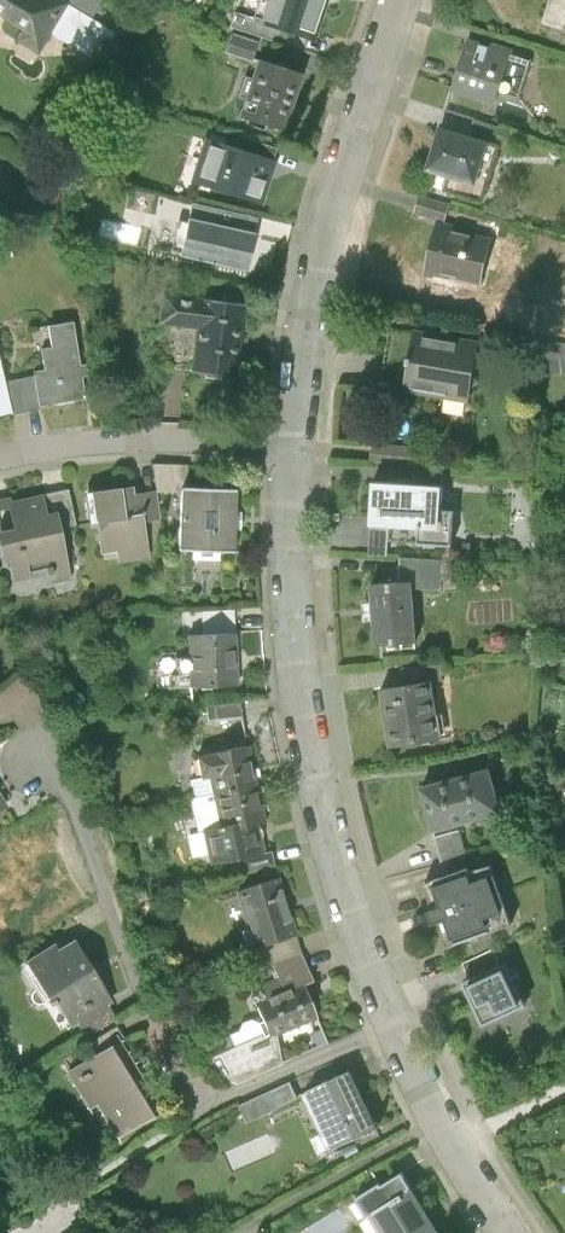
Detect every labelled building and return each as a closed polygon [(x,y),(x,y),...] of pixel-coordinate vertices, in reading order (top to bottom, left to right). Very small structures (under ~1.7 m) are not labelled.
[(25,26),(16,39),(38,52),(49,32),(67,2),(64,0),(0,0),(0,11),(25,26)] [(67,2),(93,17),(104,0),(68,0),(67,2)] [(257,18),(289,29),(312,37),(325,0),(264,0),(257,18)] [(93,17),(67,2),(49,32),(99,62),(117,31),(93,17)] [(236,11),(231,25),(284,43),(289,29),(257,18),(236,11)] [(258,40),(233,32),(227,51),(251,59),(258,40)] [(494,44),(471,37),(455,86),(497,99),(514,47),(495,41),(494,44)] [(258,60),(239,117),(282,131),(301,74),(258,60)] [(491,139),(444,124),(431,165),(478,180),(491,139)] [(242,149),(206,138),(193,179),(262,201),(275,160),(242,149)] [(246,138),(242,149),(275,160),(279,148),(246,138)] [(450,204),(422,196),(417,212),(445,220),(450,204)] [(194,203),(191,216),(254,230),(257,217),(194,203)] [(254,230),(191,216),(183,253),(246,267),(254,230)] [(492,240),(438,226),(427,270),(481,284),(492,240)] [(246,305),(166,294),(162,321),(200,326),(194,369),(236,375),(246,305)] [(77,323),(49,327),(52,349),(43,350),(46,372),(36,374),(40,408),(87,402),(84,380),(90,379),(89,368),(83,369),(77,323)] [(478,343),(417,333),(407,390),(468,400),(478,343)] [(12,412),(4,379),(0,360),(0,415),(12,412)] [(36,374),(4,379),(12,412),(40,408),(36,374)] [(421,447),(373,443),(372,460),(420,464),(421,447)] [(157,490),(158,493),(183,494),(183,490),(189,490),(190,463),(153,463),(157,490)] [(445,471),(417,469),(416,484),(423,484),(444,485),(445,471)] [(416,484),(374,481),(371,524),(420,527),(423,484),(416,484)] [(135,485),(123,486),(127,514),(144,512),(145,522),(162,520),(158,493),(157,490),(135,493),(135,485)] [(123,486),(87,491),(91,521),(98,520),(103,552),(118,550),(120,564),(151,559),(145,522),(144,512),(127,514),(123,486)] [(69,490),(43,494),(47,513),(57,511),(61,529),(77,525),(69,490)] [(189,490),(183,490),(183,494),(181,551),(236,553),(239,492),(189,490)] [(0,499),(0,548),(2,559),(10,558),(14,580),(30,576),(29,571),(50,567),(53,584),(72,580),(61,529),(57,511),(47,513),(43,494),(11,501),(10,497),(0,499)] [(386,531),(357,529),(355,554),(384,555),(386,531)] [(445,560),(414,558),(412,581),(414,580),(415,587),(442,589),(445,560)] [(412,581),(372,583),(376,644),(418,641),(415,587),(414,580),(412,581)] [(204,614),(205,635),(236,634),(235,612),(204,614)] [(205,635),(192,636),(194,687),(238,685),(236,634),(205,635)] [(435,682),(384,689),(392,745),(443,737),(435,682)] [(242,719),(241,702),(207,705),(209,721),(242,719)] [(251,746),(200,757),(204,778),(212,776),(215,793),(259,784),(251,746)] [(423,788),(434,830),(504,813),(494,770),(423,788)] [(267,822),(259,784),(215,793),(222,827),(206,830),(213,864),(244,857),(265,853),(258,824),(267,822)] [(461,830),(436,837),(443,864),(455,861),(468,857),(461,830)] [(265,853),(244,857),(247,872),(275,867),(272,851),(265,853)] [(422,870),(428,884),(458,873),(455,861),(443,864),(422,870)] [(458,873),(428,884),(450,945),(490,931),(494,930),(472,868),(458,873)] [(280,880),(238,892),(254,947),(296,935),(280,880)] [(450,945),(456,965),(486,955),(496,949),(490,931),(450,945)] [(254,947),(258,958),(272,954),(275,963),(302,955),(296,935),(254,947)] [(50,954),(24,969),(62,1030),(76,1022),(106,1004),(72,948),(53,959),(50,954)] [(275,963),(286,991),(302,985),(315,982),(302,955),(275,963)] [(503,970),(467,986),(484,1025),(521,1009),(503,970)] [(317,1019),(302,985),(286,991),(258,1003),(270,1033),(272,1037),(278,1035),(317,1019)] [(76,1022),(85,1037),(115,1019),(106,1004),(76,1022)] [(92,1042),(99,1054),(112,1046),(124,1039),(117,1027),(92,1042)] [(270,1033),(209,1058),(222,1077),(236,1083),(284,1064),(278,1035),(272,1037),(270,1033)] [(155,1116),(112,1046),(99,1054),(67,1073),(89,1110),(98,1104),(119,1138),(155,1116)] [(379,1129),(353,1073),(310,1092),(336,1149),(379,1129)] [(291,1082),(239,1107),(247,1122),(299,1098),(291,1082)] [(360,1197),(371,1216),(376,1213),(415,1190),(406,1174),(384,1187),(382,1184),(360,1197)] [(376,1213),(387,1232),(440,1232),(415,1190),(376,1213)]
